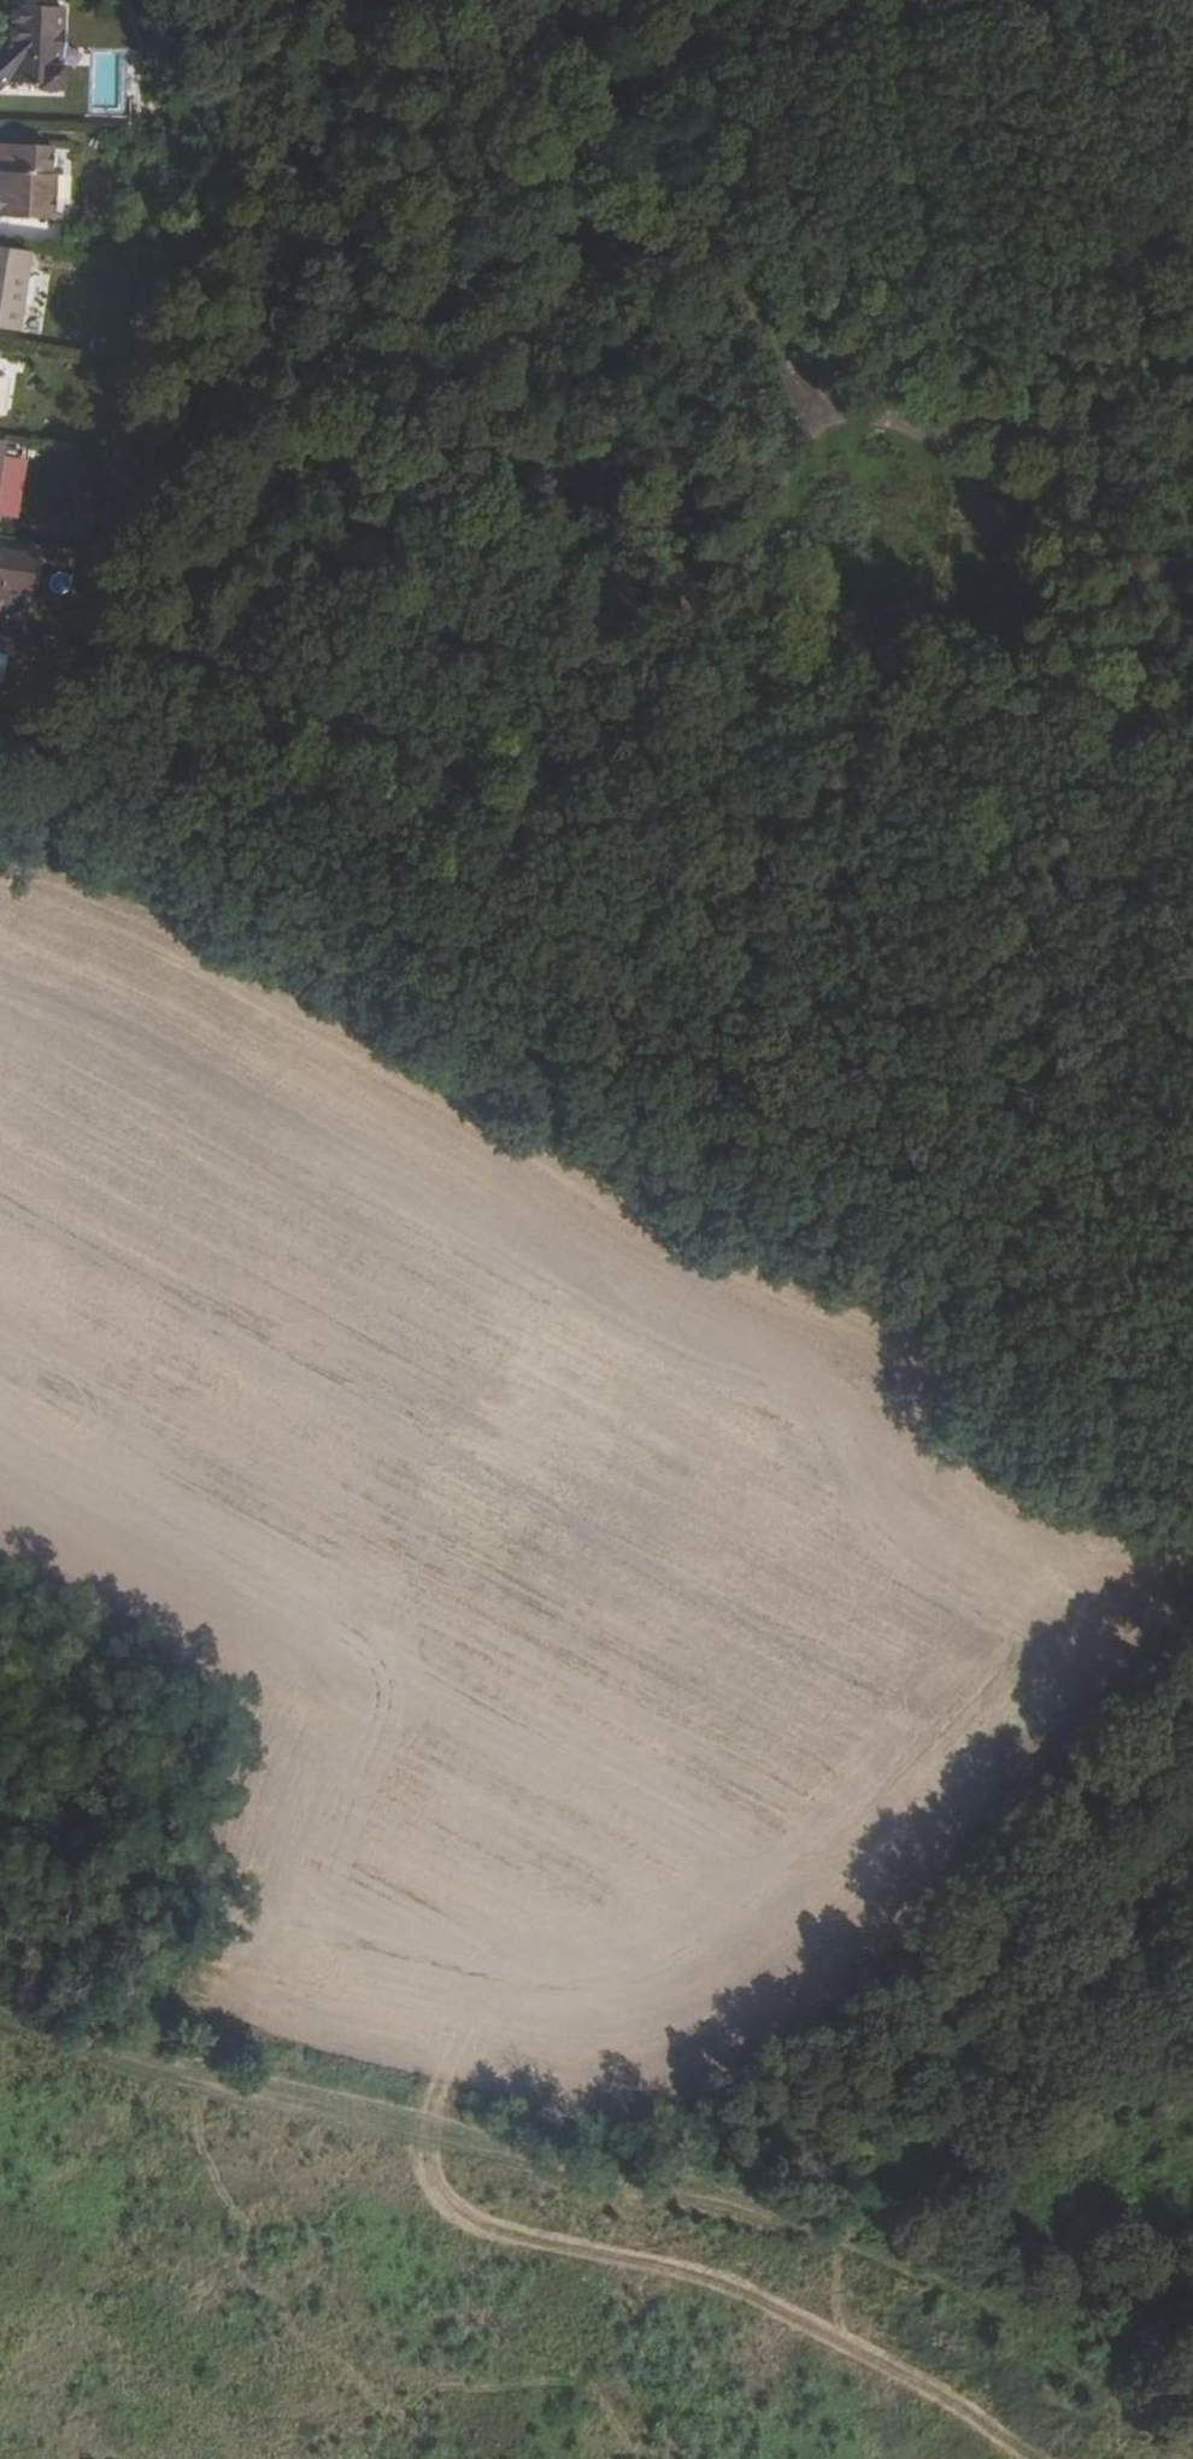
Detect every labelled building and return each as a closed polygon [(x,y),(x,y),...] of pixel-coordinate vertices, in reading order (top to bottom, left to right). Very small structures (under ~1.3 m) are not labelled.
[(15,0),(13,0),(10,19),(16,19),(14,56),(0,56),(0,92),(14,92),(14,81),(66,84),(67,60),(58,59),(60,23),(68,24),(69,3),(15,0)] [(0,145),(0,218),(54,219),(57,174),(52,172),(52,147),(0,145)] [(32,258),(0,252),(0,334),(18,337),(32,258)]
